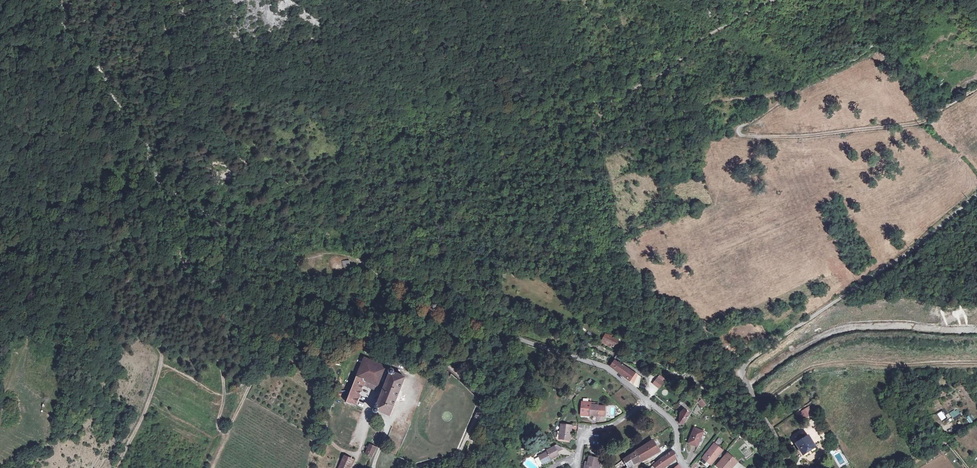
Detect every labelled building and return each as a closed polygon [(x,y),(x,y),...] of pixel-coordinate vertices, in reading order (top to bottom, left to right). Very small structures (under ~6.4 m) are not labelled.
[(797,101),(795,95),(787,100),(790,105),(797,101)] [(617,339),(614,338),(610,337),(611,334),(604,332),(602,341),(608,343),(607,346),(617,350),(620,339),(617,339)] [(723,340),(723,343),(724,345),(727,346),(730,345),(731,342),(730,339),(728,338),(725,338),(723,340)] [(374,362),(364,358),(359,370),(347,403),(355,406),(363,385),(365,380),(378,386),(379,386),(380,384),(385,386),(376,408),(375,409),(374,410),(374,411),(375,412),(376,413),(378,413),(379,411),(390,416),(406,378),(394,373),(395,372),(394,370),(392,370),(390,370),(390,372),(390,374),(388,380),(384,379),(388,369),(383,366),(384,364),(375,360),(374,362)] [(633,383),(638,388),(641,377),(633,372),(625,367),(614,361),(611,366),(618,372),(626,378),(628,379),(633,383)] [(658,379),(654,384),(659,388),(663,383),(658,379)] [(377,390),(378,386),(365,380),(363,385),(377,390)] [(701,399),(697,402),(702,408),(706,404),(701,399)] [(591,403),(582,402),(581,413),(590,414),(590,416),(598,416),(598,409),(598,405),(591,405),(591,403)] [(949,412),(952,418),(960,414),(958,408),(949,412)] [(679,424),(683,425),(686,420),(690,414),(684,409),(680,413),(679,424)] [(942,412),(938,415),(943,422),(947,419),(942,412)] [(572,426),(561,424),(559,439),(569,440),(569,433),(571,433),(572,426)] [(815,447),(815,446),(814,444),(821,440),(813,427),(803,433),(802,432),(795,437),(796,438),(794,440),(796,443),(803,454),(804,454),(805,454),(807,453),(808,451),(811,449),(812,450),(814,449),(815,447)] [(694,428),(688,443),(697,447),(703,432),(694,428)] [(646,444),(636,452),(641,460),(658,450),(653,441),(652,441),(646,444)] [(714,444),(703,458),(711,465),(723,451),(714,444)] [(548,452),(539,456),(543,464),(552,460),(552,459),(559,455),(557,451),(563,449),(558,445),(555,446),(547,450),(548,452)] [(745,452),(744,452),(746,456),(751,452),(747,446),(743,449),(745,452)] [(654,466),(655,467),(663,467),(668,465),(672,461),(671,461),(677,457),(674,451),(673,451),(663,457),(658,462),(654,466)] [(636,452),(624,460),(629,467),(627,467),(633,467),(632,466),(641,460),(636,452)] [(728,453),(725,456),(735,464),(737,461),(728,453)] [(716,466),(719,467),(726,467),(727,467),(729,467),(731,467),(735,464),(725,456),(716,466)] [(339,467),(349,467),(353,460),(344,457),(339,467)] [(584,467),(595,467),(597,467),(598,467),(599,462),(600,459),(589,457),(588,462),(587,467),(584,467)]
